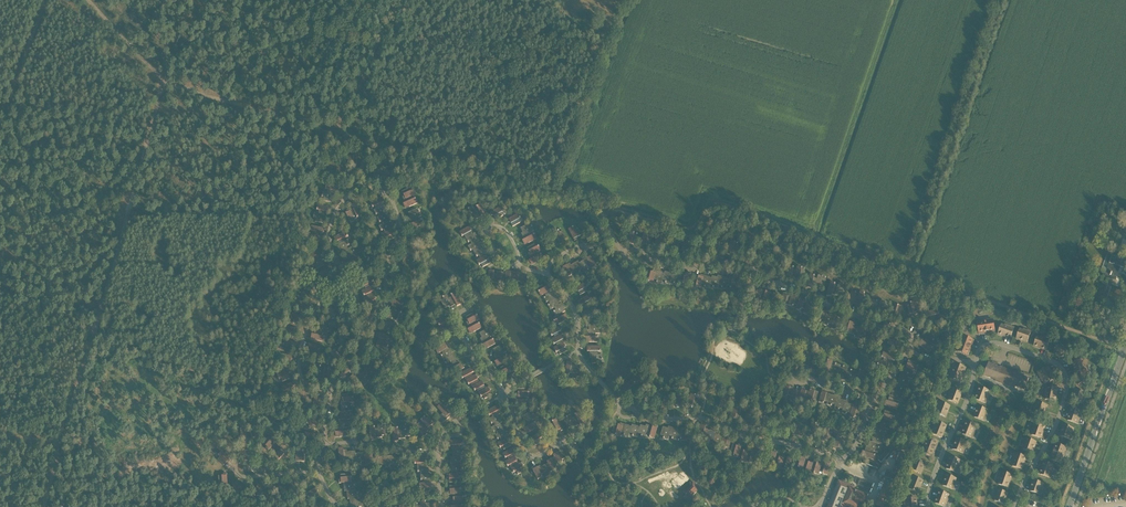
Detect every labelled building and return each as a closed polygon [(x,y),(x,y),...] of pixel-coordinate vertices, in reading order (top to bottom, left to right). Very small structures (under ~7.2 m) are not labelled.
[(354,156),(349,155),(347,168),(350,169),(351,167),(356,168),(357,160),(354,159),(354,156)] [(329,167),(328,169),(337,171),(337,169),(340,169),(341,164),(327,162),(326,167),(329,167)] [(367,164),(361,163),(359,175),(363,176),(363,174),(368,175),(370,167),(366,166),(367,164)] [(337,171),(328,169),(324,169),(323,174),(325,174),(325,178),(333,180),(334,175),(336,175),(337,171)] [(380,171),(374,170),(372,183),(376,183),(376,182),(381,183),(383,174),(379,174),(380,171)] [(393,171),(388,170),(386,183),(389,184),(390,182),(395,183),(396,175),(393,174),(393,171)] [(328,189),(327,192),(336,194),(336,191),(338,191),(339,186),(326,184),(325,189),(328,189)] [(404,200),(412,197),(416,195),(414,190),(411,191),(410,187),(402,191),(404,196),(403,197),(404,200)] [(335,197),(336,194),(327,192),(323,191),(322,196),(324,197),(324,199),(332,201),(333,197),(335,197)] [(375,206),(376,209),(377,209),(384,206),(383,203),(385,202),(382,197),(370,203),(373,207),(375,206)] [(412,197),(404,200),(405,203),(403,204),(406,209),(418,203),(415,198),(413,199),(412,197)] [(353,207),(350,209),(353,217),(356,215),(357,218),(362,215),(356,203),(352,205),(353,207)] [(319,210),(319,213),(327,215),(328,212),(330,212),(331,207),(318,204),(317,210),(319,210)] [(477,209),(475,210),(479,217),(482,216),(483,218),(487,216),(481,204),(476,206),(477,209)] [(384,206),(377,209),(376,209),(374,210),(376,215),(378,214),(380,217),(387,214),(388,214),(385,208),(384,208),(384,206)] [(479,217),(475,210),(473,206),(468,209),(469,211),(467,212),(471,220),(475,217),(476,219),(479,217)] [(504,211),(502,207),(490,213),(492,216),(494,215),(496,220),(503,216),(502,212),(504,211)] [(355,221),(353,217),(350,209),(346,210),(347,212),(342,214),(346,222),(349,221),(350,223),(355,221)] [(410,221),(418,218),(422,216),(420,211),(417,212),(416,209),(408,212),(410,217),(409,218),(410,221)] [(326,218),(327,215),(319,213),(314,212),(313,218),(316,218),(315,221),(323,223),(325,218),(326,218)] [(383,224),(389,222),(391,221),(388,215),(387,214),(380,217),(377,218),(380,222),(382,221),(383,224)] [(521,218),(518,214),(507,220),(509,223),(510,222),(513,227),(520,223),(518,219),(521,218)] [(419,220),(418,218),(410,221),(411,224),(409,225),(412,230),(424,224),(421,219),(419,220)] [(390,224),(389,222),(383,224),(379,226),(382,231),(384,230),(385,232),(393,229),(390,224)] [(523,237),(530,233),(534,231),(531,226),(529,227),(527,224),(520,228),(522,233),(521,234),(523,237)] [(313,231),(312,234),(321,236),(322,233),(324,234),(325,229),(311,226),(310,231),(313,231)] [(464,235),(465,238),(473,234),(471,230),(472,229),(471,226),(459,232),(462,236),(464,235)] [(568,229),(575,241),(578,239),(577,237),(581,235),(577,227),(574,229),(573,227),(568,229)] [(393,229),(385,232),(381,234),(383,239),(385,238),(387,241),(394,238),(392,233),(394,232),(393,229)] [(554,233),(560,244),(563,242),(562,241),(567,238),(563,231),(560,232),(558,230),(554,233)] [(339,244),(347,240),(346,237),(348,236),(346,231),(334,237),(336,242),(338,241),(339,244)] [(629,231),(626,244),(629,245),(629,243),(635,244),(637,236),(634,235),(634,232),(629,231)] [(644,232),(641,245),(644,246),(644,244),(650,245),(652,237),(649,236),(649,233),(644,232)] [(475,233),(473,234),(465,238),(468,243),(471,241),(472,244),(477,241),(480,240),(477,235),(476,235),(475,233)] [(525,245),(536,239),(534,234),(531,235),(530,233),(523,237),(524,239),(522,241),(525,245)] [(321,236),(312,234),(308,234),(307,239),(309,239),(309,242),(317,244),(318,239),(320,239),(321,236)] [(423,242),(424,237),(411,234),(410,238),(412,238),(411,243),(419,245),(420,242),(423,242)] [(657,237),(653,250),(656,251),(657,249),(662,250),(665,242),(661,241),(662,239),(657,237)] [(670,239),(667,252),(670,253),(670,251),(676,252),(678,244),(675,243),(675,240),(670,239)] [(746,239),(743,252),(746,253),(746,251),(752,252),(754,244),(750,243),(751,240),(746,239)] [(341,253),(343,252),(348,249),(347,246),(349,245),(347,240),(339,244),(337,245),(341,253)] [(730,240),(727,253),(730,254),(731,252),(736,254),(738,245),(735,245),(736,242),(730,240)] [(478,243),(477,241),(472,244),(468,246),(470,250),(472,249),(474,252),(481,248),(479,243),(478,243)] [(684,241),(681,253),(684,254),(685,252),(690,254),(692,246),(689,245),(690,242),(684,241)] [(715,241),(712,254),(715,255),(715,253),(721,255),(723,246),(719,246),(720,243),(715,241)] [(699,243),(696,256),(699,257),(700,255),(705,256),(707,248),(704,247),(705,244),(699,243)] [(530,257),(537,253),(541,250),(539,246),(536,247),(535,244),(527,248),(530,253),(528,253),(530,257)] [(764,246),(755,256),(758,258),(759,256),(763,260),(769,254),(766,252),(768,250),(764,246)] [(343,254),(346,259),(354,256),(352,253),(355,252),(352,247),(348,249),(343,252),(344,253),(343,254)] [(479,256),(480,258),(488,254),(485,249),(484,249),(483,247),(481,248),(474,252),(477,257),(479,256)] [(313,257),(314,259),(322,256),(321,253),(323,252),(321,248),(309,254),(311,258),(313,257)] [(408,252),(407,257),(415,258),(416,255),(418,256),(419,251),(406,248),(406,251),(408,252)] [(543,259),(541,254),(539,255),(537,253),(530,257),(531,259),(529,261),(532,265),(543,259)] [(770,263),(773,266),(774,264),(778,268),(784,262),(781,259),(783,257),(779,253),(770,263)] [(358,254),(354,256),(346,259),(347,262),(349,262),(351,266),(359,263),(357,260),(360,258),(358,254)] [(488,254),(480,258),(476,260),(479,265),(481,264),(482,266),(490,262),(488,258),(489,257),(488,254)] [(590,266),(591,269),(596,266),(595,264),(598,262),(594,255),(589,257),(588,255),(585,257),(586,259),(590,266)] [(324,260),(322,256),(314,259),(315,260),(310,262),(312,266),(315,265),(316,269),(324,265),(322,261),(324,260)] [(403,264),(405,265),(411,266),(411,263),(414,263),(415,258),(407,257),(405,256),(403,264)] [(1125,261),(1113,256),(1107,274),(1117,277),(1121,267),(1124,268),(1125,261)] [(590,266),(586,259),(580,262),(581,262),(579,263),(582,269),(582,268),(584,272),(589,270),(587,268),(590,266)] [(582,269),(579,263),(578,261),(571,265),(574,270),(576,275),(580,272),(579,270),(582,269)] [(574,270),(571,265),(570,263),(565,266),(564,264),(562,265),(567,277),(572,275),(571,272),(574,270)] [(415,267),(411,266),(405,265),(403,272),(411,274),(412,271),(414,272),(415,267)] [(791,277),(793,278),(796,270),(793,269),(794,267),(789,266),(785,279),(790,280),(791,277)] [(797,266),(796,270),(793,278),(797,279),(797,278),(803,279),(805,271),(802,270),(802,268),(797,266)] [(331,271),(329,268),(318,274),(320,278),(323,277),(324,280),(331,277),(329,272),(331,271)] [(505,273),(504,281),(509,282),(510,280),(512,280),(513,280),(514,272),(509,271),(510,269),(506,269),(505,273)] [(494,282),(496,274),(494,274),(494,271),(489,270),(487,284),(492,285),(492,282),(494,282)] [(653,283),(654,279),(656,271),(653,270),(652,272),(647,270),(645,279),(648,279),(648,282),(653,283)] [(656,271),(654,279),(657,280),(656,282),(662,284),(663,279),(664,274),(662,273),(662,272),(656,271)] [(670,284),(671,280),(673,272),(670,271),(670,273),(665,272),(664,274),(663,279),(665,280),(665,283),(670,284)] [(416,275),(411,274),(403,272),(402,276),(404,277),(403,282),(411,283),(412,280),(414,281),(416,275)] [(504,281),(505,273),(496,272),(496,274),(494,282),(501,284),(501,281),(504,281)] [(518,281),(521,282),(522,274),(518,273),(518,272),(514,272),(513,280),(512,280),(512,283),(517,284),(518,281)] [(673,272),(671,280),(674,281),(673,283),(679,285),(680,280),(681,275),(679,274),(680,273),(673,272)] [(682,272),(681,275),(680,280),(683,281),(682,284),(687,285),(691,273),(687,272),(687,273),(682,272)] [(522,274),(521,282),(520,286),(525,287),(526,285),(529,285),(531,277),(526,276),(526,274),(522,274)] [(811,285),(814,286),(816,279),(814,278),(814,275),(809,274),(805,287),(810,288),(811,285)] [(818,274),(816,279),(814,286),(817,287),(818,286),(823,288),(826,279),(822,278),(823,276),(818,274)] [(701,288),(702,283),(704,276),(701,275),(700,276),(695,275),(693,283),(696,284),(696,286),(701,288)] [(718,288),(719,284),(721,276),(718,275),(717,277),(713,276),(712,278),(711,284),(713,284),(713,287),(718,288)] [(710,288),(711,284),(712,278),(710,278),(710,277),(704,276),(702,283),(705,284),(704,287),(710,288)] [(726,289),(728,285),(729,279),(727,278),(721,276),(719,284),(722,285),(721,288),(726,289)] [(730,276),(729,279),(728,285),(731,285),(730,288),(735,290),(738,277),(735,276),(734,278),(730,276)] [(365,286),(366,289),(372,287),(374,286),(372,281),(373,280),(372,277),(360,283),(362,288),(365,286)] [(588,287),(585,282),(574,288),(576,292),(578,291),(580,295),(587,291),(586,288),(588,287)] [(835,283),(830,282),(826,295),(831,296),(832,294),(834,294),(837,287),(834,286),(835,283)] [(838,282),(837,287),(834,294),(838,296),(838,294),(844,296),(846,287),(843,286),(843,284),(838,282)] [(541,296),(545,294),(552,290),(550,287),(549,287),(546,283),(539,288),(540,290),(538,291),(541,296)] [(366,295),(368,297),(375,294),(372,287),(366,289),(361,291),(364,296),(366,295)] [(317,291),(304,288),(303,293),(306,294),(305,297),(313,299),(314,294),(316,294),(317,291)] [(759,302),(760,298),(762,290),(759,289),(759,291),(753,290),(751,298),(754,299),(754,301),(759,302)] [(552,290),(545,294),(546,296),(544,298),(546,302),(548,301),(549,301),(556,298),(554,295),(555,295),(552,290)] [(768,303),(768,301),(771,292),(762,290),(760,298),(763,299),(762,302),(768,303)] [(856,304),(858,296),(855,295),(856,293),(851,291),(847,304),(852,306),(853,303),(856,304)] [(859,291),(858,296),(856,304),(859,305),(860,303),(865,305),(867,296),(864,295),(864,293),(859,291)] [(452,297),(449,298),(453,306),(456,304),(457,306),(462,304),(455,292),(451,294),(452,297)] [(775,305),(779,293),(776,292),(775,294),(771,292),(768,301),(771,301),(770,304),(775,305)] [(783,293),(779,305),(785,307),(785,304),(788,305),(791,297),(786,296),(787,294),(783,293)] [(377,297),(375,294),(368,297),(363,299),(366,305),(368,303),(369,306),(377,302),(375,298),(377,297)] [(453,306),(449,298),(447,294),(442,297),(443,299),(440,301),(445,308),(449,306),(450,307),(453,306)] [(791,294),(791,297),(788,305),(793,307),(794,304),(797,305),(799,297),(791,294)] [(592,299),(589,295),(578,301),(580,304),(581,303),(584,308),(591,304),(590,301),(592,299)] [(556,297),(556,298),(549,301),(550,304),(548,305),(550,310),(554,307),(559,304),(559,303),(556,297)] [(802,308),(805,309),(807,301),(802,300),(803,298),(799,297),(797,305),(796,309),(801,311),(802,308)] [(392,306),(400,308),(401,305),(403,306),(404,300),(392,298),(391,301),(393,302),(392,306)] [(872,300),(868,312),(873,314),(873,312),(876,313),(879,305),(876,304),(877,301),(872,300)] [(918,314),(915,300),(910,302),(911,305),(907,305),(909,314),(914,313),(914,315),(918,314)] [(310,304),(297,301),(296,306),(299,307),(298,310),(306,312),(307,307),(309,307),(310,304)] [(807,301),(805,309),(803,314),(808,315),(809,312),(812,313),(815,305),(810,304),(810,302),(807,301)] [(881,301),(879,305),(876,313),(880,314),(880,312),(885,314),(888,306),(885,305),(886,302),(881,301)] [(561,303),(559,304),(554,307),(556,310),(554,311),(556,316),(562,313),(565,311),(564,309),(565,309),(561,303)] [(334,306),(337,314),(339,318),(344,316),(343,313),(346,312),(342,304),(338,306),(337,304),(334,306)] [(334,315),(337,314),(334,306),(331,307),(330,305),(325,307),(331,320),(335,317),(334,315)] [(902,306),(897,305),(897,307),(893,306),(891,315),(896,316),(895,318),(899,319),(902,306)] [(403,309),(400,308),(392,306),(390,314),(398,316),(399,313),(402,313),(403,309)] [(596,312),(593,307),(582,314),(584,317),(585,316),(588,320),(595,316),(593,313),(596,312)] [(822,319),(825,320),(826,314),(827,312),(822,311),(823,309),(819,308),(816,320),(821,322),(822,319)] [(938,310),(925,312),(926,317),(928,317),(929,319),(937,317),(936,315),(939,314),(938,310)] [(468,326),(476,322),(480,320),(477,315),(475,316),(473,313),(466,317),(468,322),(466,323),(468,326)] [(563,316),(562,313),(556,316),(554,317),(556,320),(553,321),(556,326),(568,319),(565,315),(563,316)] [(305,317),(292,314),(291,319),(294,320),(293,323),(301,325),(302,320),(304,320),(305,317)] [(388,314),(386,322),(394,324),(395,321),(397,321),(398,316),(390,314),(388,314)] [(829,323),(832,324),(834,316),(828,314),(828,315),(826,314),(825,320),(823,325),(828,326),(829,323)] [(441,325),(443,328),(451,323),(449,321),(451,320),(448,315),(436,321),(439,326),(441,325)] [(834,316),(832,324),(830,329),(835,330),(836,327),(840,328),(842,320),(837,319),(838,317),(834,316)] [(937,318),(937,317),(929,319),(930,323),(932,323),(933,327),(941,325),(940,322),(943,322),(942,317),(937,318)] [(852,334),(854,326),(855,321),(852,320),(851,322),(846,321),(844,329),(847,330),(846,333),(852,334)] [(982,322),(977,323),(979,332),(985,331),(985,332),(989,331),(995,330),(993,320),(982,321),(982,322)] [(394,324),(386,322),(384,321),(383,325),(385,325),(384,331),(393,332),(393,329),(396,330),(397,324),(394,324)] [(477,324),(476,322),(468,326),(470,329),(468,330),(470,334),(482,328),(479,323),(477,324)] [(315,331),(323,333),(328,334),(329,329),(326,328),(327,325),(318,323),(317,328),(315,328),(315,331)] [(451,323),(443,328),(439,330),(441,334),(444,333),(445,336),(453,332),(450,327),(452,326),(451,323)] [(554,335),(555,338),(561,335),(563,334),(560,329),(562,328),(560,325),(549,332),(551,336),(554,335)] [(587,334),(595,334),(600,334),(600,329),(598,329),(598,325),(589,325),(589,330),(587,330),(587,334)] [(1005,326),(1001,325),(998,334),(1011,338),(1014,328),(1005,325),(1005,326)] [(860,327),(854,326),(852,334),(854,335),(854,337),(859,338),(859,336),(861,328),(860,328),(860,327)] [(300,330),(287,327),(286,332),(289,333),(288,335),(296,337),(297,333),(299,333),(300,330)] [(861,328),(859,336),(862,337),(861,339),(867,341),(869,333),(870,331),(868,330),(868,329),(861,328)] [(482,342),(489,338),(493,335),(491,331),(489,332),(487,329),(479,333),(482,338),(480,339),(482,342)] [(1023,331),(1020,330),(1017,338),(1027,342),(1031,332),(1023,330),(1023,331)] [(322,336),(323,333),(315,331),(314,334),(312,334),(311,339),(324,342),(325,337),(322,336)] [(874,334),(869,333),(867,341),(870,342),(869,344),(874,346),(877,333),(874,332),(874,334)] [(378,336),(377,342),(386,343),(386,340),(389,340),(390,335),(377,333),(377,336),(378,336)] [(936,347),(939,342),(937,341),(939,338),(932,333),(929,338),(927,336),(925,340),(932,344),(936,347)] [(595,337),(595,334),(587,334),(587,337),(585,337),(585,342),(598,342),(598,337),(595,337)] [(556,343),(557,346),(565,341),(561,335),(555,338),(551,340),(554,345),(556,343)] [(972,340),(962,336),(958,347),(959,347),(957,351),(966,355),(968,349),(969,349),(970,346),(972,340)] [(1040,338),(1037,337),(1034,346),(1046,350),(1050,340),(1041,337),(1040,338)] [(491,340),(489,338),(482,342),(483,344),(481,346),(484,350),(496,344),(493,339),(491,340)] [(900,347),(901,343),(889,339),(887,344),(889,345),(888,348),(897,351),(898,346),(900,347)] [(297,343),(284,340),(283,345),(286,346),(285,349),(293,351),(294,346),(296,346),(297,343)] [(932,344),(925,340),(923,342),(921,341),(918,345),(929,352),(932,348),(930,346),(932,344)] [(438,354),(442,352),(449,348),(447,345),(446,345),(443,341),(436,345),(438,348),(435,349),(438,354)] [(567,345),(565,341),(557,346),(554,348),(556,353),(558,351),(560,354),(567,350),(565,346),(567,345)] [(388,344),(386,343),(377,342),(376,350),(384,351),(385,348),(387,348),(388,344)] [(319,351),(320,346),(307,344),(307,347),(308,347),(307,352),(316,354),(316,351),(319,351)] [(496,358),(503,354),(507,352),(504,347),(502,348),(500,345),(493,349),(495,354),(494,355),(496,358)] [(1066,358),(1070,348),(1061,345),(1060,346),(1057,345),(1054,354),(1066,358)] [(590,351),(590,355),(598,355),(598,351),(601,351),(601,346),(587,346),(587,351),(590,351)] [(446,359),(453,355),(452,353),(449,348),(442,352),(443,354),(441,356),(443,360),(446,359)] [(388,352),(384,351),(376,350),(375,353),(377,353),(376,359),(384,360),(385,357),(388,357),(388,352)] [(792,364),(795,363),(791,351),(786,352),(787,355),(784,355),(786,364),(791,362),(792,364)] [(808,366),(810,359),(812,354),(807,352),(806,355),(803,354),(800,362),(805,363),(805,365),(808,366)] [(884,358),(883,360),(891,363),(892,361),(894,361),(896,356),(883,352),(881,357),(884,358)] [(294,357),(281,354),(280,359),(283,360),(282,363),(290,365),(292,360),(293,360),(294,357)] [(497,367),(509,360),(507,355),(504,357),(503,354),(496,358),(497,361),(495,362),(497,367)] [(453,355),(446,359),(447,362),(445,363),(447,368),(452,365),(451,365),(457,362),(456,361),(456,360),(453,355)] [(603,355),(598,355),(590,355),(590,358),(592,358),(592,363),(600,363),(600,360),(603,360),(603,355)] [(813,360),(810,359),(808,366),(811,367),(810,369),(816,371),(819,358),(814,357),(813,360)] [(829,373),(832,365),(833,361),(828,359),(827,362),(824,361),(821,369),(826,371),(826,372),(829,373)] [(891,363),(883,360),(879,359),(877,365),(879,365),(878,369),(887,371),(888,366),(890,367),(891,363)] [(904,368),(912,370),(916,372),(918,366),(915,366),(916,363),(908,360),(907,365),(905,364),(904,368)] [(1086,366),(1085,360),(1073,363),(1075,372),(1076,375),(1078,384),(1090,381),(1089,375),(1086,376),(1085,373),(1086,373),(1085,369),(1084,369),(1083,366),(1086,366)] [(450,369),(453,374),(465,368),(463,365),(461,366),(459,361),(457,362),(451,365),(452,365),(453,368),(450,369)] [(570,373),(573,374),(575,365),(572,365),(572,362),(567,361),(564,374),(569,375),(570,373)] [(964,367),(954,363),(950,374),(951,375),(950,379),(958,382),(961,376),(962,373),(964,367)] [(996,379),(995,381),(1015,388),(1015,386),(1025,390),(1029,378),(1019,375),(1020,374),(1000,367),(1000,368),(997,367),(997,366),(989,363),(984,375),(996,379)] [(503,377),(511,373),(515,371),(512,366),(510,367),(508,364),(500,368),(503,372),(501,373),(503,377)] [(837,375),(839,368),(840,365),(835,364),(834,366),(832,365),(829,373),(835,375),(837,375)] [(364,369),(365,371),(371,377),(372,380),(376,376),(375,374),(377,372),(372,365),(368,369),(367,367),(364,369)] [(575,365),(573,374),(572,378),(577,379),(578,376),(581,377),(583,369),(578,368),(578,366),(575,365)] [(319,379),(323,379),(324,371),(325,367),(320,366),(319,368),(316,368),(315,376),(319,377),(319,379)] [(844,379),(847,372),(848,367),(844,366),(843,369),(839,368),(837,375),(842,377),(841,378),(844,379)] [(466,380),(473,376),(472,373),(474,372),(471,367),(460,374),(462,379),(464,377),(466,380)] [(911,373),(912,370),(904,368),(903,372),(901,372),(900,375),(908,378),(912,379),(914,374),(911,373)] [(1053,379),(1048,368),(1038,372),(1043,381),(1044,380),(1045,383),(1053,379)] [(290,373),(289,369),(277,375),(279,380),(282,379),(283,382),(291,378),(288,373),(290,373)] [(327,372),(324,371),(323,379),(326,380),(325,383),(330,384),(333,370),(328,369),(327,372)] [(852,383),(853,380),(856,372),(851,370),(850,373),(847,372),(844,379),(849,381),(849,382),(852,383)] [(856,372),(853,380),(858,381),(858,383),(860,384),(864,372),(860,370),(859,373),(856,372)] [(361,375),(359,376),(363,381),(365,384),(369,381),(368,379),(371,377),(365,371),(360,374),(361,375)] [(512,375),(511,373),(503,377),(504,380),(503,381),(505,385),(517,379),(514,374),(512,375)] [(360,383),(363,381),(359,376),(358,374),(355,377),(353,375),(350,377),(358,388),(362,385),(360,383)] [(477,374),(473,376),(466,380),(468,385),(471,383),(472,386),(480,382),(477,378),(479,377),(477,374)] [(897,383),(905,386),(908,386),(909,381),(907,381),(908,378),(900,375),(897,383)] [(630,393),(636,387),(633,385),(635,383),(631,379),(622,389),(626,393),(628,391),(630,393)] [(482,381),(480,382),(472,386),(475,391),(477,390),(478,392),(486,388),(482,381)] [(295,385),(293,382),(281,387),(283,392),(286,391),(287,394),(295,391),(293,386),(295,385)] [(897,383),(895,391),(901,393),(905,394),(907,389),(904,389),(905,386),(897,383)] [(639,384),(636,387),(630,393),(633,396),(634,395),(637,398),(643,392),(641,389),(643,387),(639,384)] [(786,384),(782,396),(787,398),(788,395),(790,396),(791,396),(793,389),(793,388),(788,386),(789,385),(786,384)] [(490,386),(486,388),(478,392),(481,397),(483,396),(485,399),(492,395),(490,390),(491,389),(490,386)] [(1055,401),(1057,388),(1047,386),(1045,396),(1046,396),(1046,399),(1055,401)] [(985,403),(989,394),(988,394),(989,391),(980,387),(975,399),(985,403)] [(516,393),(516,397),(525,397),(529,397),(529,392),(527,392),(527,388),(518,388),(518,393),(516,393)] [(807,400),(809,392),(804,391),(805,389),(802,388),(800,392),(798,400),(803,402),(804,399),(807,400)] [(810,388),(809,392),(807,400),(812,402),(813,399),(816,400),(818,392),(814,390),(814,389),(810,388)] [(948,397),(949,397),(948,400),(957,404),(962,391),(952,388),(948,397)] [(800,392),(793,389),(791,396),(790,396),(789,400),(794,402),(795,399),(798,400),(800,392)] [(824,401),(827,402),(830,395),(830,394),(825,393),(826,391),(822,390),(818,402),(824,404),(824,401)] [(1085,393),(1076,390),(1072,401),(1082,404),(1085,397),(1084,396),(1085,393)] [(889,398),(897,401),(901,402),(903,397),(900,396),(901,393),(895,391),(893,391),(892,396),(890,395),(889,398)] [(658,407),(661,399),(662,395),(657,393),(656,396),(653,395),(650,403),(655,404),(655,406),(658,407)] [(341,404),(349,403),(354,403),(353,397),(351,397),(351,394),(342,395),(342,400),(341,400),(341,404)] [(680,398),(681,395),(676,394),(672,406),(676,407),(676,405),(681,407),(684,399),(680,398)] [(695,398),(696,395),(691,394),(687,406),(690,407),(691,405),(696,407),(698,399),(695,398)] [(832,395),(830,395),(827,402),(826,404),(832,406),(833,403),(835,404),(838,396),(832,394),(832,395)] [(304,396),(300,395),(297,408),(303,409),(304,406),(307,406),(309,399),(304,398),(304,396)] [(318,395),(315,395),(312,408),(318,409),(318,406),(322,407),(323,399),(318,398),(318,395)] [(839,408),(843,409),(845,401),(841,399),(841,397),(838,396),(835,404),(834,409),(838,410),(839,408)] [(525,400),(525,397),(516,397),(516,401),(514,401),(514,406),(527,406),(527,400),(525,400)] [(664,400),(661,399),(658,407),(661,408),(660,410),(666,412),(670,399),(664,397),(664,400)] [(896,404),(897,401),(889,398),(888,402),(886,401),(884,406),(897,410),(898,404),(896,404)] [(725,404),(726,402),(721,400),(717,413),(721,414),(721,412),(726,413),(728,405),(725,404)] [(846,411),(850,413),(853,405),(848,403),(849,402),(845,401),(843,409),(842,413),(845,414),(846,411)] [(937,410),(936,413),(945,417),(949,406),(939,402),(936,410),(937,410)] [(1036,410),(1035,413),(1043,416),(1047,406),(1037,402),(1035,410),(1036,410)] [(350,406),(349,403),(341,404),(342,411),(342,412),(348,411),(353,411),(352,406),(350,406)] [(441,403),(437,407),(443,414),(439,417),(443,423),(450,417),(449,415),(453,412),(446,403),(443,406),(441,403)] [(493,417),(498,415),(500,414),(499,410),(501,409),(499,405),(486,411),(489,416),(491,414),(493,417)] [(856,406),(853,405),(850,413),(849,417),(853,418),(854,415),(858,417),(861,409),(855,407),(856,406)] [(738,411),(738,408),(733,407),(730,419),(733,420),(734,418),(738,420),(741,412),(738,411)] [(974,417),(984,421),(987,414),(986,413),(987,410),(978,407),(974,417)] [(1081,411),(1072,408),(1068,420),(1078,424),(1081,415),(1080,414),(1081,411)] [(348,414),(348,411),(342,412),(342,411),(340,411),(341,417),(339,417),(339,420),(347,419),(352,419),(351,414),(348,414)] [(881,418),(889,421),(893,422),(894,417),(892,416),(893,413),(885,411),(884,415),(882,415),(881,418)] [(524,425),(531,421),(535,418),(533,414),(531,415),(529,412),(521,416),(524,421),(522,421),(524,425)] [(575,417),(573,418),(577,426),(580,424),(581,426),(585,424),(579,412),(574,415),(575,417)] [(574,427),(577,426),(573,418),(570,414),(566,417),(567,419),(565,420),(569,428),(573,426),(574,427)] [(750,417),(750,415),(746,414),(742,426),(745,427),(746,425),(751,427),(753,418),(750,417)] [(499,416),(498,415),(493,417),(489,419),(491,424),(494,423),(495,425),(495,426),(501,423),(503,422),(500,416),(499,416)] [(765,419),(765,417),(760,415),(757,428),(760,429),(761,427),(766,428),(768,420),(765,419)] [(420,420),(423,423),(429,430),(432,428),(430,426),(435,423),(429,416),(426,418),(425,416),(420,420)] [(888,423),(889,421),(881,418),(879,423),(878,422),(877,426),(885,428),(889,429),(890,424),(888,423)] [(320,425),(321,421),(308,419),(307,424),(309,424),(309,428),(317,429),(319,424),(320,425)] [(347,423),(347,419),(339,420),(339,425),(337,425),(338,429),(346,428),(350,427),(350,422),(347,423)] [(560,432),(563,430),(557,419),(551,421),(552,423),(550,425),(554,432),(559,430),(560,432)] [(533,423),(531,421),(524,425),(526,427),(523,429),(526,434),(538,427),(535,422),(533,423)] [(816,426),(816,423),(811,422),(808,434),(811,435),(812,433),(816,435),(819,427),(816,426)] [(932,434),(941,438),(946,426),(936,422),(932,431),(933,431),(932,434)] [(962,434),(972,438),(975,429),(974,429),(976,425),(967,422),(962,434)] [(1041,438),(1045,426),(1035,422),(1032,432),(1033,432),(1032,435),(1041,438)] [(426,432),(429,430),(423,423),(421,425),(420,423),(415,427),(423,437),(428,434),(426,432)] [(502,425),(501,423),(495,426),(495,425),(491,427),(494,432),(496,431),(497,433),(498,434),(505,430),(502,424),(502,425)] [(621,436),(622,432),(624,424),(620,423),(620,425),(615,423),(613,431),(616,432),(615,435),(621,436)] [(378,424),(378,429),(379,437),(382,437),(382,435),(387,435),(387,426),(383,427),(383,424),(378,424)] [(624,424),(622,432),(625,433),(624,435),(629,437),(630,432),(631,427),(630,426),(624,424)] [(632,424),(631,427),(630,432),(633,433),(632,436),(637,437),(638,433),(640,427),(638,427),(638,426),(632,424)] [(703,436),(706,437),(708,430),(708,429),(705,428),(706,426),(701,424),(697,437),(702,439),(703,436)] [(801,427),(801,425),(797,424),(793,436),(796,437),(797,435),(802,437),(804,428),(801,427)] [(401,426),(401,430),(402,438),(405,438),(405,436),(410,436),(410,428),(406,428),(406,425),(401,426)] [(646,438),(647,433),(649,426),(646,425),(646,427),(641,425),(640,427),(638,433),(642,434),(641,437),(646,438)] [(649,426),(647,433),(650,434),(650,437),(655,438),(658,426),(655,425),(654,427),(649,426)] [(1070,440),(1073,432),(1072,432),(1073,429),(1064,425),(1060,436),(1070,440)] [(668,440),(669,435),(672,427),(669,426),(668,428),(663,427),(661,435),(664,436),(663,438),(668,440)] [(680,428),(679,430),(677,436),(678,436),(681,437),(680,439),(685,441),(689,428),(684,426),(684,429),(680,428)] [(884,431),(885,428),(877,426),(874,434),(882,436),(885,437),(886,432),(884,431)] [(257,440),(260,439),(259,427),(254,427),(254,429),(251,429),(251,437),(256,437),(257,440)] [(370,427),(371,440),(376,440),(376,438),(379,437),(378,429),(375,430),(375,427),(370,427)] [(677,429),(672,427),(669,435),(672,436),(672,439),(677,440),(678,436),(677,436),(679,430),(677,429)] [(346,428),(338,429),(338,431),(335,431),(336,437),(349,436),(349,431),(346,431),(346,428)] [(402,438),(401,430),(398,430),(398,428),(393,428),(394,441),(399,441),(399,439),(402,438)] [(829,432),(829,429),(824,428),(821,440),(824,441),(825,440),(829,441),(832,433),(829,432)] [(246,441),(246,429),(241,429),(241,432),(237,432),(238,440),(243,440),(243,442),(246,441)] [(500,438),(501,441),(509,437),(506,431),(505,432),(505,430),(498,434),(497,433),(495,435),(497,440),(500,438)] [(710,430),(708,430),(706,437),(705,440),(710,442),(711,439),(713,440),(714,440),(716,434),(716,432),(710,430)] [(317,438),(318,435),(305,432),(304,438),(307,438),(306,442),(315,444),(316,438),(317,438)] [(540,433),(529,439),(531,442),(532,441),(535,446),(542,441),(541,439),(543,437),(540,433)] [(718,443),(721,444),(724,436),(718,434),(717,435),(716,434),(714,440),(713,440),(712,444),(718,445),(718,443)] [(881,439),(882,436),(874,434),(872,441),(872,442),(878,444),(882,445),(884,440),(881,439)] [(727,437),(724,436),(721,444),(720,449),(725,450),(726,447),(729,448),(731,440),(727,439),(727,437)] [(841,440),(842,437),(837,436),(833,448),(836,449),(837,447),(842,449),(844,441),(841,440)] [(271,440),(269,437),(263,444),(267,447),(265,448),(268,451),(276,441),(273,438),(271,440)] [(511,440),(509,437),(501,441),(497,443),(500,448),(502,447),(504,449),(511,446),(509,441),(511,440)] [(924,448),(922,452),(931,456),(933,450),(934,450),(935,447),(937,441),(927,437),(923,448),(924,448)] [(236,446),(227,438),(223,442),(225,444),(223,447),(229,452),(233,448),(234,449),(236,446)] [(463,439),(449,440),(450,446),(452,446),(452,449),(460,448),(460,445),(463,445),(463,439)] [(953,449),(963,453),(966,446),(965,445),(966,442),(957,439),(953,449)] [(1026,439),(1023,446),(1024,446),(1023,450),(1032,453),(1036,442),(1026,439)] [(877,446),(878,444),(872,442),(872,441),(870,441),(868,446),(867,446),(866,449),(874,451),(878,452),(880,447),(877,446)] [(738,458),(741,450),(742,445),(738,444),(738,446),(733,445),(730,453),(734,454),(733,456),(738,458)] [(1054,450),(1053,454),(1054,454),(1052,460),(1061,463),(1065,452),(1064,452),(1066,448),(1057,445),(1055,451),(1054,450)] [(277,461),(286,451),(282,448),(280,450),(278,448),(272,454),(276,457),(275,459),(277,461)] [(348,458),(348,452),(348,450),(344,451),(344,448),(338,448),(339,462),(345,462),(344,458),(348,458)] [(452,449),(453,457),(461,456),(461,453),(464,453),(463,448),(460,448),(452,449)] [(510,460),(515,457),(517,456),(514,452),(515,451),(514,448),(503,454),(505,458),(508,457),(509,459),(510,460)] [(745,451),(741,450),(738,458),(741,459),(740,461),(746,463),(747,458),(749,450),(746,449),(745,451)] [(749,450),(747,458),(750,459),(749,462),(754,463),(758,450),(753,449),(752,451),(749,450)] [(861,456),(874,460),(875,455),(873,454),(874,451),(866,449),(865,452),(862,451),(861,456)] [(301,451),(297,451),(297,464),(300,464),(300,462),(305,462),(304,453),(301,453),(301,451)] [(348,452),(348,458),(348,462),(353,462),(353,459),(356,459),(356,453),(356,451),(348,452)] [(552,453),(554,457),(558,465),(563,462),(562,460),(565,458),(561,451),(556,453),(555,452),(552,453)] [(774,464),(776,456),(777,452),(774,451),(773,452),(768,451),(766,459),(769,460),(769,462),(774,464)] [(231,460),(222,452),(219,456),(220,457),(218,460),(224,466),(228,462),(229,463),(231,460)] [(364,460),(364,454),(364,452),(356,453),(356,459),(356,464),(362,463),(361,460),(364,460)] [(364,454),(364,460),(365,465),(370,465),(370,462),(373,462),(373,454),(364,454)] [(390,464),(393,464),(393,456),(388,456),(388,454),(384,454),(385,456),(385,465),(385,467),(391,467),(390,464)] [(1016,454),(1013,463),(1014,463),(1012,466),(1021,469),(1026,457),(1016,454)] [(382,465),(385,465),(385,456),(379,457),(379,455),(376,455),(377,468),(382,468),(382,465)] [(393,455),(393,456),(393,464),(394,468),(399,468),(399,465),(402,465),(402,457),(396,457),(396,455),(393,455)] [(802,469),(805,461),(807,456),(803,455),(802,457),(798,456),(795,464),(799,465),(798,468),(802,469)] [(451,466),(459,465),(459,462),(461,462),(461,456),(453,457),(450,457),(451,466)] [(776,456),(774,464),(777,465),(776,467),(781,469),(782,465),(784,458),(784,457),(781,457),(780,457),(776,456)] [(784,458),(782,465),(785,465),(784,468),(789,469),(793,457),(790,456),(789,458),(784,456),(784,457),(784,458)] [(511,468),(519,464),(515,457),(510,460),(509,459),(505,462),(507,466),(510,465),(511,468)] [(558,465),(554,457),(550,459),(549,459),(547,460),(547,461),(548,464),(552,471),(557,468),(555,466),(558,465)] [(956,473),(960,464),(959,463),(960,460),(951,457),(946,469),(956,473)] [(428,463),(428,458),(414,459),(414,464),(417,464),(418,467),(426,466),(426,463),(428,463)] [(911,470),(920,474),(924,463),(914,459),(912,467),(913,467),(911,470)] [(809,462),(805,461),(802,469),(806,470),(805,473),(810,474),(811,469),(813,463),(809,461),(809,462)] [(819,475),(820,470),(822,463),(821,463),(818,462),(818,463),(813,461),(813,463),(811,469),(814,470),(813,473),(819,475)] [(519,464),(511,468),(513,472),(516,471),(518,474),(525,470),(522,466),(524,465),(522,462),(519,464)] [(822,474),(827,475),(830,464),(822,462),(821,463),(822,463),(820,470),(823,471),(822,474)] [(1044,462),(1040,474),(1050,478),(1053,469),(1052,469),(1053,465),(1044,462)] [(544,465),(541,467),(544,473),(546,477),(551,475),(549,472),(552,471),(548,464),(544,466),(544,465)] [(451,466),(452,474),(460,473),(460,470),(462,470),(462,465),(459,465),(451,466)] [(428,466),(426,466),(418,467),(418,472),(421,472),(421,475),(429,475),(429,468),(428,468),(428,466)] [(544,473),(541,467),(540,466),(536,468),(535,466),(531,468),(538,479),(542,477),(541,474),(544,473)] [(1012,475),(1002,472),(999,481),(1000,481),(999,484),(1007,488),(1012,475)] [(222,486),(227,486),(226,473),(223,473),(223,475),(218,475),(218,483),(222,483),(222,486)] [(460,473),(452,474),(447,474),(447,477),(449,477),(450,483),(458,482),(458,479),(460,478),(460,473)] [(339,483),(344,483),(352,482),(352,477),(349,477),(349,474),(340,474),(341,479),(339,479),(339,483)] [(424,480),(424,483),(432,482),(432,476),(431,476),(431,474),(429,475),(421,475),(421,480),(424,480)] [(947,475),(943,486),(953,489),(956,482),(955,482),(956,479),(947,475)] [(917,493),(922,481),(912,477),(909,486),(910,486),(909,489),(917,493)] [(872,484),(860,479),(858,485),(870,490),(872,484)] [(294,480),(289,480),(290,493),(295,493),(295,490),(299,490),(299,481),(294,482),(294,480)] [(829,506),(845,506),(854,487),(838,480),(830,501),(831,502),(829,506)] [(1043,484),(1034,481),(1030,491),(1040,495),(1043,487),(1041,487),(1043,484)] [(233,482),(233,494),(238,494),(238,491),(242,491),(241,483),(236,483),(236,482),(233,482)] [(352,482),(344,483),(344,489),(345,489),(345,491),(347,491),(355,490),(355,485),(352,485),(352,482)] [(432,482),(424,483),(419,483),(420,489),(422,489),(423,491),(431,491),(430,486),(432,486),(432,482)] [(686,490),(686,489),(683,492),(685,494),(687,493),(689,495),(688,496),(690,499),(693,497),(692,496),(697,491),(698,492),(700,489),(697,487),(695,485),(695,484),(693,482),(690,484),(691,485),(686,490)] [(257,484),(258,496),(262,496),(262,494),(266,494),(266,485),(261,485),(260,484),(257,484)] [(276,484),(277,497),(281,497),(281,494),(285,494),(284,485),(279,486),(279,484),(276,484)] [(448,495),(452,495),(462,494),(461,489),(459,489),(458,485),(450,486),(450,491),(448,491),(448,495)] [(875,506),(879,506),(885,506),(892,488),(883,485),(875,506)] [(319,490),(317,488),(305,495),(308,499),(311,497),(312,500),(319,496),(317,492),(319,490)] [(355,490),(347,491),(347,497),(348,497),(348,499),(350,499),(358,498),(358,493),(356,493),(355,490)] [(868,496),(856,492),(855,491),(852,490),(847,504),(853,506),(856,506),(859,501),(865,503),(867,498),(868,498),(868,496)] [(998,490),(995,497),(996,498),(995,501),(1004,504),(1007,493),(998,490)] [(940,491),(935,503),(945,506),(948,498),(947,498),(949,495),(940,491)] [(452,495),(453,503),(460,502),(460,503),(465,502),(464,497),(462,497),(462,494),(452,495)] [(350,499),(351,506),(357,506),(359,506),(362,506),(361,502),(359,502),(358,498),(350,499)] [(915,499),(903,500),(904,505),(907,505),(907,506),(916,506),(915,499)]
